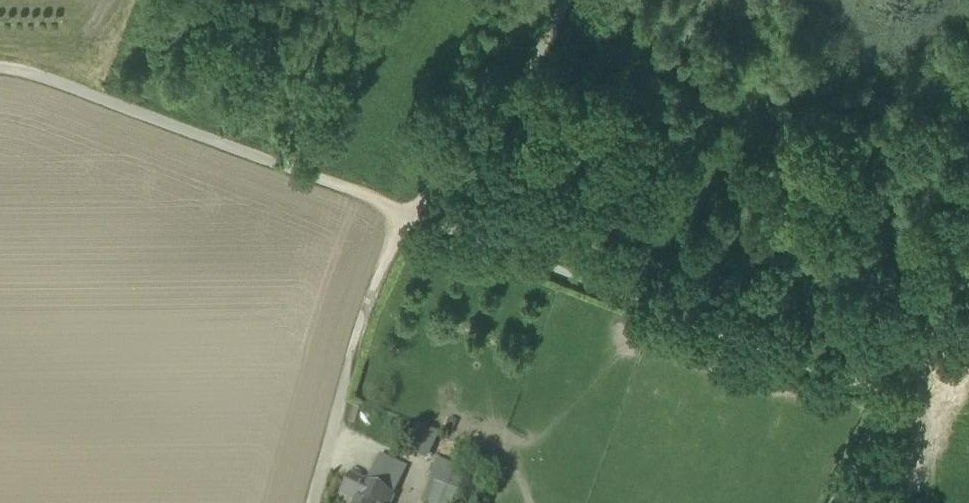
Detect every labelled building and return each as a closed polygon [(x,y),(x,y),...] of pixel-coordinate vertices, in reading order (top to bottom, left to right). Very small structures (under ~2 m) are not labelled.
[(416,452),(429,460),(440,441),(427,434),(416,452)] [(434,479),(447,482),(451,459),(438,457),(434,479)] [(365,487),(392,500),(407,471),(379,458),(365,487)] [(392,500),(365,487),(348,478),(338,497),(351,502),(391,502),(392,500)]
